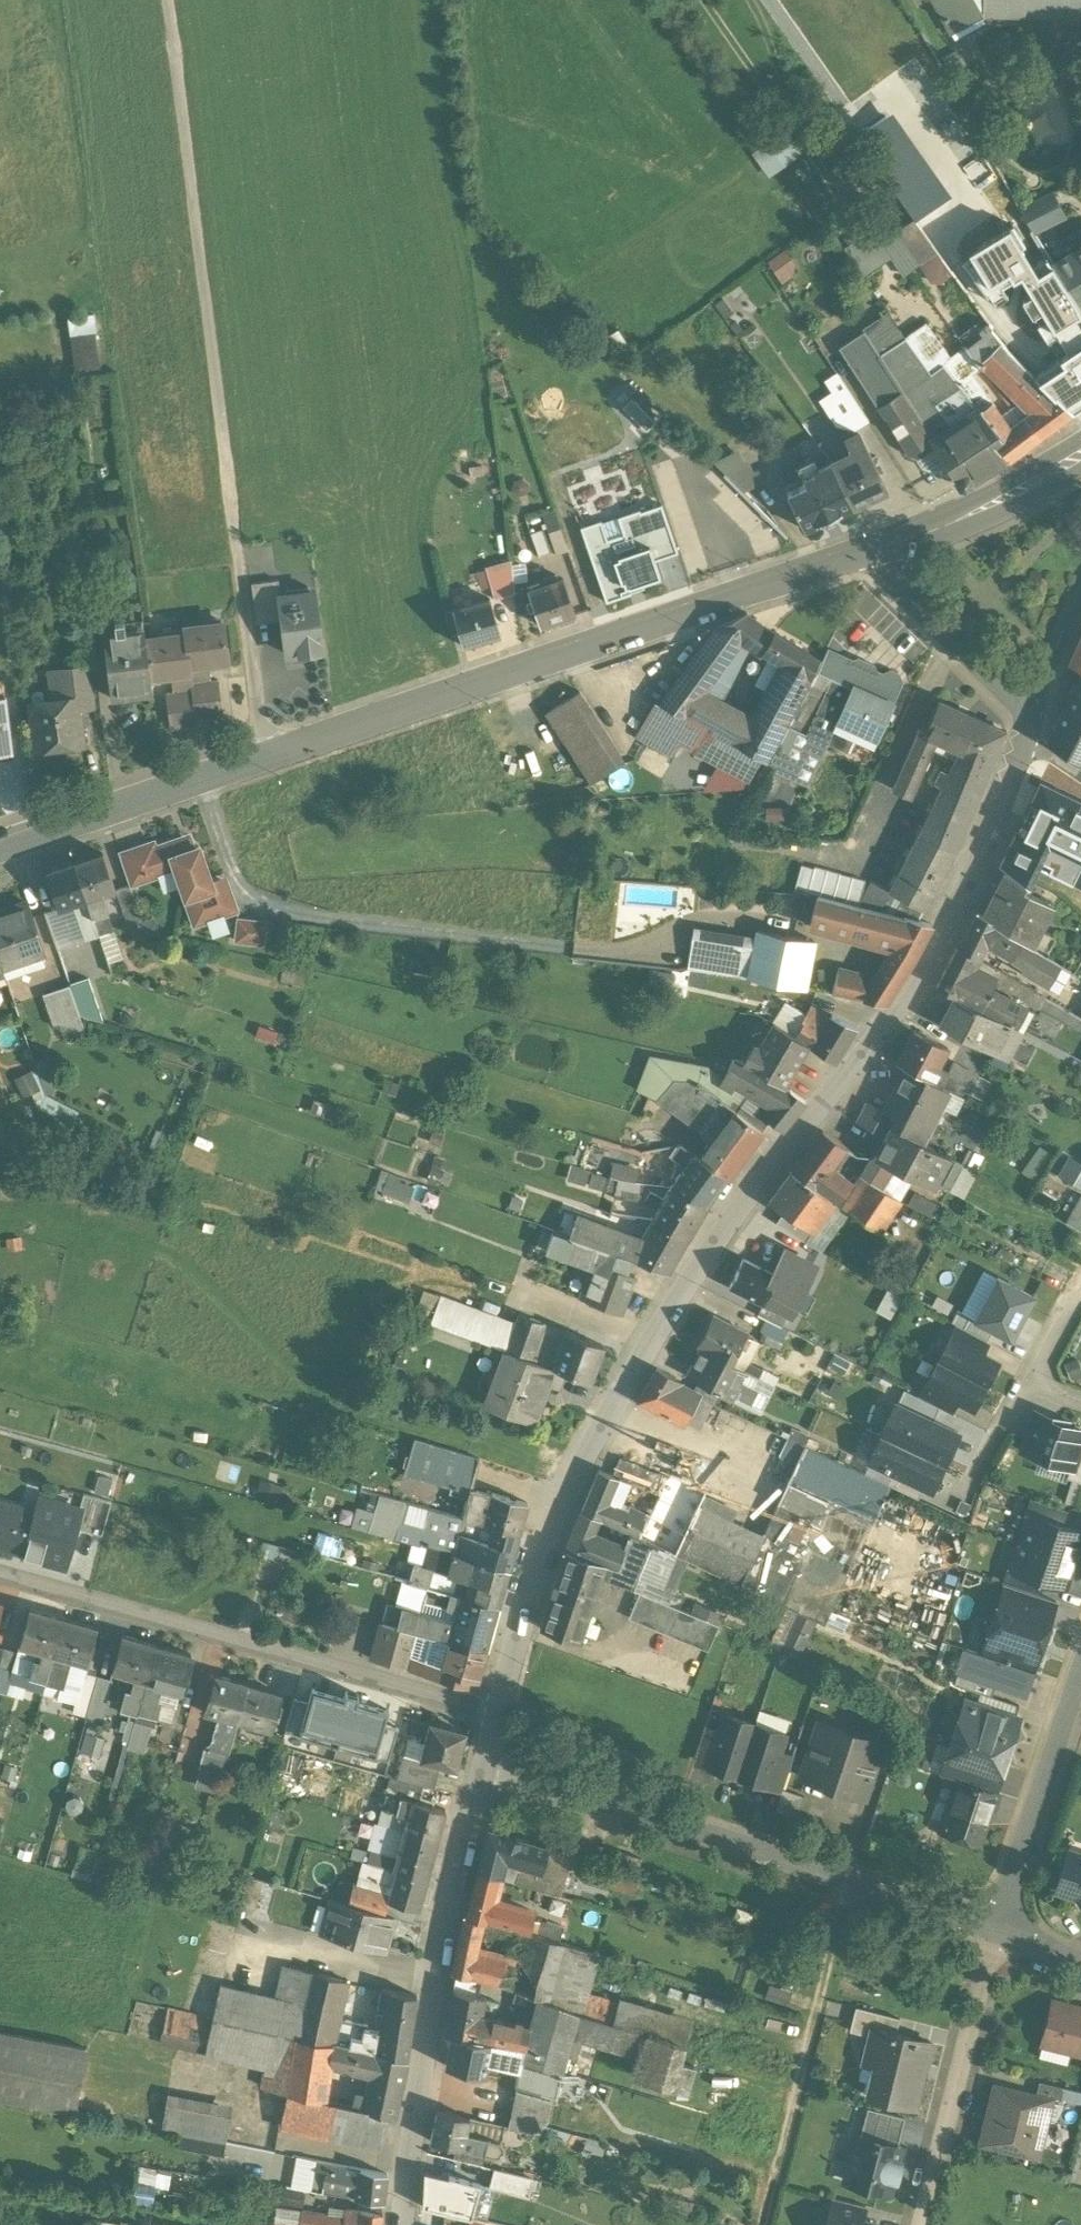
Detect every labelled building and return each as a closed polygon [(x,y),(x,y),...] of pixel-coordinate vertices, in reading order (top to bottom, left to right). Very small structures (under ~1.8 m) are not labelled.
[(951,34),(983,16),(984,0),(932,0),(951,34)] [(983,16),(1061,18),(1061,24),(1080,24),(1080,0),(984,0),(983,16)] [(1064,66),(1062,88),(1073,89),(1075,67),(1064,66)] [(978,107),(990,112),(996,100),(985,94),(978,107)] [(751,153),(770,177),(801,152),(782,129),(751,153)] [(1050,194),(1019,209),(1032,233),(1062,218),(1050,194)] [(921,269),(940,256),(916,221),(912,216),(894,229),(921,269)] [(1067,354),(1031,377),(1052,398),(1054,396),(1072,413),(1080,407),(1080,313),(1056,271),(1055,272),(1051,265),(1046,256),(1031,265),(1021,248),(1025,245),(1012,225),(968,252),(969,256),(961,262),(986,297),(1020,276),(1067,354)] [(1051,265),(1055,272),(1056,271),(1080,313),(1080,247),(1051,265)] [(783,253),(768,263),(780,281),(790,274),(790,270),(786,263),(786,258),(783,253)] [(888,316),(864,331),(879,355),(887,349),(883,342),(900,331),(888,316)] [(949,357),(925,322),(905,338),(929,372),(941,363),(949,357)] [(987,328),(969,341),(986,364),(1004,350),(1008,347),(987,328)] [(941,363),(929,372),(905,338),(904,338),(887,349),(879,355),(864,331),(838,348),(909,456),(917,459),(936,447),(930,439),(978,408),(967,394),(959,384),(941,363)] [(900,331),(883,342),(887,349),(904,338),(900,331)] [(98,338),(74,340),(77,374),(101,372),(98,338)] [(969,341),(964,345),(981,367),(986,364),(969,341)] [(949,357),(941,363),(959,384),(971,375),(981,367),(964,345),(949,357)] [(1031,377),(1004,350),(986,364),(1013,392),(1031,377)] [(1011,429),(971,375),(959,384),(967,394),(978,408),(1002,436),(1011,429)] [(1031,377),(1013,392),(1034,412),(1026,418),(1039,437),(1072,413),(1054,396),(1052,398),(1031,377)] [(853,400),(840,409),(855,431),(868,422),(853,400)] [(978,408),(930,439),(936,447),(956,478),(955,481),(959,487),(963,488),(969,484),(971,477),(975,478),(979,476),(980,472),(985,469),(989,471),(993,468),(994,464),(999,462),(1003,463),(1008,461),(994,442),(1002,436),(978,408)] [(1002,436),(994,442),(1008,461),(1039,437),(1026,418),(1011,429),(1002,436)] [(858,433),(844,440),(850,453),(831,462),(833,464),(836,471),(853,508),(887,491),(870,455),(869,456),(858,433)] [(835,435),(818,444),(821,449),(824,452),(840,444),(835,435)] [(821,449),(810,455),(817,468),(831,462),(824,452),(821,449)] [(817,468),(809,472),(810,475),(801,479),(805,486),(836,471),(833,464),(831,462),(817,468)] [(724,492),(717,499),(745,529),(763,513),(720,467),(709,477),(724,492)] [(805,486),(787,495),(804,532),(853,508),(836,471),(805,486)] [(619,521),(623,534),(630,555),(648,549),(653,562),(678,554),(662,507),(619,521)] [(606,540),(600,522),(580,529),(605,605),(629,597),(627,591),(659,581),(653,562),(648,549),(630,555),(623,534),(606,540)] [(541,534),(539,527),(530,530),(532,536),(541,534)] [(559,528),(547,532),(555,555),(567,551),(559,528)] [(541,534),(532,536),(536,550),(546,546),(541,534)] [(536,550),(539,556),(548,553),(546,546),(536,550)] [(510,560),(484,568),(492,597),(493,600),(515,594),(510,560)] [(525,562),(511,563),(514,582),(528,580),(525,562)] [(562,578),(540,586),(538,581),(527,585),(529,590),(527,590),(532,603),(526,605),(530,617),(536,615),(540,626),(557,620),(559,626),(576,620),(573,614),(575,613),(562,578)] [(278,581),(252,585),(257,623),(283,619),(280,598),(278,581)] [(315,593),(280,598),(283,619),(288,654),(323,649),(315,593)] [(487,598),(451,608),(451,610),(444,612),(450,633),(457,631),(461,646),(498,636),(488,601),(487,598)] [(772,632),(749,617),(746,613),(718,626),(681,676),(705,691),(741,641),(761,654),(772,633),(772,632)] [(958,631),(970,633),(973,616),(958,620),(958,631)] [(121,620),(112,622),(113,633),(123,632),(121,620)] [(224,622),(183,627),(184,634),(186,634),(190,666),(206,664),(229,661),(224,622)] [(144,635),(124,637),(123,632),(113,633),(102,634),(110,698),(131,695),(130,689),(151,686),(150,677),(145,640),(145,639),(144,635)] [(815,665),(772,633),(761,654),(781,667),(769,690),(796,704),(815,665)] [(184,634),(145,639),(145,640),(150,677),(173,674),(191,672),(190,666),(186,634),(184,634)] [(1080,669),(1080,636),(1068,663),(1080,669)] [(991,640),(980,651),(991,662),(1002,651),(991,640)] [(827,648),(817,671),(788,726),(806,734),(828,685),(842,656),(842,655),(827,648)] [(859,659),(853,661),(842,656),(828,685),(848,694),(836,721),(857,730),(877,740),(903,684),(899,675),(891,671),(882,675),(877,673),(874,666),(859,659)] [(206,664),(190,666),(191,672),(196,717),(222,714),(218,682),(209,683),(206,664)] [(86,667),(62,670),(66,700),(74,699),(76,709),(91,707),(86,667)] [(62,670),(47,672),(51,702),(66,700),(62,670)] [(191,672),(173,674),(175,694),(166,695),(170,727),(197,724),(196,717),(191,672)] [(1063,709),(1080,718),(1080,674),(1063,709)] [(705,691),(681,676),(639,733),(669,750),(673,750),(678,741),(747,778),(758,758),(740,748),(686,719),(701,693),(703,694),(705,691)] [(848,694),(828,685),(806,734),(827,744),(846,753),(857,730),(836,721),(848,694)] [(753,722),(740,748),(758,758),(766,762),(796,704),(769,690),(753,722)] [(624,762),(579,692),(545,714),(591,784),(624,762)] [(703,694),(701,693),(686,719),(740,748),(753,722),(703,694)] [(11,752),(5,698),(0,699),(0,753),(11,752)] [(51,702),(30,704),(36,748),(80,742),(76,709),(74,699),(66,700),(51,702)] [(988,722),(938,700),(924,732),(920,730),(893,788),(909,796),(936,738),(960,749),(973,755),(988,722)] [(1063,709),(1046,743),(1080,765),(1080,718),(1063,709)] [(988,722),(973,755),(960,749),(948,773),(941,770),(935,782),(942,786),(918,832),(955,852),(1005,730),(988,722)] [(806,734),(788,726),(768,767),(808,785),(827,744),(806,734)] [(1027,882),(1036,864),(1080,886),(1080,811),(1077,809),(1080,802),(1040,782),(1030,802),(1037,805),(1031,817),(1024,814),(1022,818),(1029,821),(1023,833),(1016,830),(999,864),(1008,870),(1027,882)] [(955,852),(918,832),(889,890),(889,891),(925,910),(926,910),(955,852)] [(199,846),(193,848),(190,841),(179,845),(177,839),(137,852),(147,880),(175,870),(195,926),(236,912),(227,883),(214,887),(199,846)] [(137,852),(121,858),(120,854),(118,854),(129,886),(147,880),(137,852)] [(103,854),(74,863),(87,900),(103,894),(116,890),(103,854)] [(74,863),(45,873),(58,910),(73,905),(87,900),(74,863)] [(1027,882),(1008,870),(1002,880),(1022,891),(1027,882)] [(1022,891),(1002,880),(983,917),(995,923),(994,925),(1030,947),(1052,906),(1022,891)] [(889,890),(871,881),(857,907),(902,917),(903,917),(920,921),(925,910),(889,891),(889,890)] [(142,923),(129,886),(116,890),(128,928),(142,923)] [(103,894),(87,900),(92,917),(94,920),(109,915),(103,894)] [(839,902),(817,896),(812,915),(832,918),(839,902)] [(87,900),(73,905),(78,921),(92,917),(87,900)] [(857,907),(839,902),(832,918),(812,915),(810,923),(849,934),(857,907)] [(0,912),(0,961),(2,966),(43,952),(26,903),(0,912)] [(902,917),(857,907),(849,934),(894,947),(886,964),(904,973),(916,953),(931,924),(920,921),(903,917),(902,917)] [(1030,947),(994,925),(995,923),(983,917),(976,913),(957,950),(977,960),(986,943),(1023,965),(1033,948),(1030,947)] [(116,933),(109,915),(94,920),(99,935),(100,938),(116,933)] [(92,917),(78,921),(85,940),(99,935),(94,920),(92,917)] [(251,921),(238,920),(235,942),(248,943),(251,921)] [(265,923),(251,921),(248,943),(262,945),(265,923)] [(813,941),(757,931),(754,944),(752,953),(747,978),(803,989),(813,941)] [(708,974),(729,976),(735,950),(752,953),(754,944),(726,939),(695,934),(688,971),(692,972),(708,974)] [(1068,970),(1033,948),(1023,965),(1059,986),(1068,970)] [(957,950),(956,949),(936,987),(955,997),(980,1010),(990,993),(995,982),(969,968),(974,958),(957,950)] [(729,976),(747,978),(752,953),(735,950),(729,976)] [(879,978),(839,969),(833,993),(884,1004),(904,973),(886,964),(879,978)] [(708,974),(692,972),(690,986),(706,988),(708,974)] [(88,979),(69,985),(79,1016),(102,1023),(102,1022),(88,979)] [(69,985),(42,994),(53,1025),(79,1016),(69,985)] [(1031,1014),(990,993),(980,1010),(1022,1031),(1031,1014)] [(980,1010),(955,997),(940,1026),(1005,1063),(1022,1031),(980,1010)] [(827,1020),(808,1008),(800,1022),(802,1023),(794,1036),(807,1044),(807,1046),(834,1062),(856,1027),(830,1016),(827,1020)] [(794,1036),(773,1024),(766,1036),(787,1048),(794,1036)] [(946,1048),(913,1031),(896,1063),(907,1068),(930,1080),(935,1070),(938,1064),(946,1048)] [(1035,1038),(1022,1031),(1005,1063),(1018,1070),(1035,1038)] [(787,1048),(766,1036),(758,1049),(753,1046),(742,1064),(757,1070),(756,1071),(783,1087),(807,1046),(807,1044),(794,1036),(787,1048)] [(723,1102),(732,1083),(723,1077),(711,1070),(655,1059),(641,1090),(656,1100),(674,1079),(696,1081),(719,1099),(723,1102)] [(951,1059),(946,1068),(943,1074),(967,1087),(970,1083),(975,1072),(951,1059)] [(804,1101),(783,1087),(756,1071),(757,1070),(742,1064),(733,1060),(723,1077),(732,1083),(739,1087),(771,1108),(756,1127),(762,1132),(772,1140),(804,1101)] [(946,1068),(938,1064),(935,1070),(943,1074),(946,1068)] [(930,1080),(907,1068),(883,1111),(923,1131),(948,1090),(930,1080)] [(26,1095),(42,1088),(34,1070),(17,1077),(26,1095)] [(935,1070),(930,1080),(948,1090),(962,1097),(967,1087),(943,1074),(935,1070)] [(712,1109),(719,1099),(696,1081),(674,1079),(656,1100),(696,1130),(712,1109)] [(732,1083),(723,1102),(729,1107),(739,1087),(732,1083)] [(996,1097),(970,1083),(967,1087),(962,1097),(989,1111),(996,1097)] [(771,1108),(739,1087),(729,1107),(735,1112),(756,1127),(771,1108)] [(723,1102),(719,1099),(712,1109),(728,1121),(735,1112),(729,1107),(723,1102)] [(883,1111),(867,1103),(856,1122),(867,1128),(884,1138),(890,1126),(918,1139),(923,1131),(883,1111)] [(856,1122),(837,1111),(820,1132),(844,1149),(850,1153),(867,1128),(856,1122)] [(728,1121),(700,1160),(727,1179),(762,1132),(756,1127),(735,1112),(728,1121)] [(918,1139),(890,1126),(884,1138),(873,1158),(893,1169),(934,1188),(950,1158),(921,1143),(922,1142),(918,1139)] [(820,1132),(791,1172),(834,1202),(838,1204),(853,1185),(830,1169),(844,1149),(820,1132)] [(1036,1174),(1050,1154),(1039,1146),(1025,1166),(1036,1174)] [(700,1160),(681,1147),(678,1148),(676,1151),(689,1160),(670,1188),(706,1207),(710,1203),(727,1179),(700,1160)] [(850,1153),(844,1149),(830,1169),(853,1185),(859,1177),(871,1156),(856,1156),(850,1153)] [(1070,1155),(1061,1173),(1080,1184),(1080,1161),(1070,1155)] [(873,1158),(871,1156),(859,1177),(881,1190),(893,1169),(873,1158)] [(637,1167),(612,1167),(611,1179),(624,1183),(637,1184),(637,1167)] [(834,1202),(791,1172),(777,1191),(782,1194),(773,1207),(782,1213),(803,1228),(797,1237),(804,1242),(834,1202)] [(646,1185),(637,1184),(624,1183),(611,1179),(593,1173),(592,1189),(609,1189),(617,1194),(616,1198),(644,1201),(646,1185)] [(853,1185),(838,1204),(878,1233),(900,1202),(881,1190),(859,1177),(853,1185)] [(386,1178),(382,1194),(409,1202),(413,1185),(386,1178)] [(706,1207),(670,1188),(651,1220),(687,1240),(706,1207)] [(414,1189),(410,1202),(432,1209),(437,1196),(414,1189)] [(1080,1194),(1065,1222),(1080,1231),(1080,1195),(1080,1194)] [(782,1213),(775,1224),(797,1237),(803,1228),(782,1213)] [(687,1240),(651,1220),(644,1233),(642,1241),(578,1216),(571,1237),(599,1247),(629,1258),(642,1262),(667,1273),(687,1240)] [(565,1235),(552,1230),(547,1246),(560,1250),(565,1235)] [(571,1237),(565,1235),(560,1250),(557,1256),(591,1269),(594,1270),(596,1265),(593,1264),(599,1247),(571,1237)] [(629,1258),(599,1247),(593,1264),(596,1265),(600,1266),(601,1264),(624,1272),(629,1258)] [(775,1276),(761,1305),(786,1317),(811,1265),(782,1250),(771,1274),(775,1276)] [(771,1274),(742,1261),(729,1289),(761,1305),(775,1276),(771,1274)] [(624,1272),(601,1264),(600,1266),(596,1265),(594,1270),(591,1269),(580,1299),(620,1313),(634,1275),(624,1272)] [(994,1330),(1010,1340),(1034,1298),(999,1278),(975,1320),(994,1330)] [(433,1324),(507,1351),(517,1323),(445,1295),(433,1324)] [(761,1305),(757,1316),(768,1321),(780,1328),(786,1317),(761,1305)] [(988,1342),(994,1330),(975,1320),(959,1311),(952,1323),(956,1325),(988,1342)] [(543,1323),(521,1314),(517,1323),(507,1351),(527,1358),(529,1359),(543,1323)] [(712,1316),(697,1347),(701,1349),(730,1364),(745,1333),(712,1316)] [(780,1328),(768,1321),(758,1340),(767,1344),(763,1352),(782,1362),(796,1336),(780,1328)] [(566,1331),(543,1323),(529,1359),(553,1368),(566,1331)] [(988,1342),(956,1325),(950,1338),(981,1355),(982,1354),(988,1342)] [(602,1346),(566,1331),(553,1368),(564,1372),(589,1381),(602,1346)] [(981,1355),(950,1338),(926,1384),(957,1400),(957,1401),(972,1409),(997,1362),(982,1354),(981,1355)] [(730,1364),(701,1349),(686,1377),(697,1383),(723,1395),(729,1398),(737,1385),(744,1371),(730,1364)] [(527,1358),(507,1351),(487,1405),(535,1424),(550,1385),(521,1374),(527,1358)] [(529,1359),(527,1358),(521,1374),(550,1385),(557,1388),(564,1372),(553,1368),(529,1359)] [(903,1368),(893,1363),(884,1381),(894,1386),(903,1368)] [(676,1381),(656,1370),(637,1402),(684,1425),(685,1425),(698,1398),(691,1394),(674,1385),(676,1381)] [(763,1381),(744,1371),(737,1385),(756,1395),(763,1381)] [(697,1383),(691,1394),(698,1398),(713,1405),(717,1407),(723,1395),(697,1383)] [(957,1400),(926,1384),(918,1397),(950,1413),(957,1401),(957,1400)] [(737,1385),(729,1398),(748,1408),(756,1395),(737,1385)] [(894,1408),(932,1426),(940,1410),(902,1392),(894,1408)] [(698,1398),(685,1425),(699,1432),(713,1405),(698,1398)] [(894,1408),(881,1436),(942,1465),(955,1437),(932,1426),(894,1408)] [(1037,1411),(1023,1453),(1069,1468),(1074,1470),(1080,1448),(1080,1431),(1048,1420),(1049,1415),(1037,1411)] [(942,1465),(881,1436),(869,1461),(895,1473),(930,1490),(942,1465)] [(413,1439),(403,1474),(452,1487),(471,1493),(471,1491),(479,1460),(413,1439)] [(787,1440),(780,1456),(796,1464),(803,1447),(787,1440)] [(796,1464),(778,1503),(818,1521),(826,1501),(870,1522),(887,1485),(803,1447),(796,1464)] [(1074,1470),(1069,1468),(1066,1477),(1080,1482),(1080,1448),(1074,1470)] [(668,1478),(625,1462),(619,1479),(630,1483),(630,1485),(659,1497),(668,1478)] [(619,1479),(598,1471),(581,1512),(596,1518),(623,1530),(630,1514),(620,1509),(630,1485),(630,1483),(619,1479)] [(923,1486),(895,1473),(889,1485),(917,1499),(923,1486)] [(424,1508),(444,1514),(452,1487),(403,1474),(402,1477),(431,1486),(424,1508)] [(646,1522),(638,1538),(647,1542),(674,1555),(675,1555),(688,1527),(703,1496),(704,1493),(668,1478),(659,1497),(646,1522)] [(255,1498),(278,1505),(283,1486),(260,1479),(255,1498)] [(444,1514),(463,1519),(471,1493),(452,1487),(444,1514)] [(527,1504),(493,1495),(492,1497),(471,1491),(471,1493),(463,1519),(495,1528),(519,1534),(527,1504)] [(111,1501),(83,1493),(78,1510),(80,1510),(75,1528),(102,1536),(111,1501)] [(351,1527),(381,1535),(391,1499),(370,1494),(366,1509),(356,1506),(351,1527)] [(703,1496),(688,1527),(753,1558),(762,1537),(702,1508),(707,1498),(703,1496)] [(381,1535),(426,1548),(431,1527),(419,1524),(424,1508),(391,1499),(381,1535)] [(1067,1511),(1030,1499),(1025,1513),(1029,1515),(1062,1525),(1067,1511)] [(818,1521),(780,1604),(790,1609),(814,1620),(824,1624),(870,1522),(826,1501),(818,1521)] [(0,1505),(0,1546),(25,1553),(24,1556),(64,1567),(75,1528),(80,1510),(78,1510),(55,1503),(50,1519),(0,1505)] [(818,1521),(778,1503),(762,1537),(753,1558),(740,1585),(755,1592),(780,1604),(818,1521)] [(309,1506),(307,1515),(338,1523),(341,1514),(309,1506)] [(429,1549),(436,1551),(441,1530),(459,1534),(491,1543),(495,1528),(463,1519),(444,1514),(424,1508),(419,1524),(431,1527),(426,1548),(429,1549)] [(624,1549),(590,1535),(596,1518),(581,1512),(566,1550),(581,1557),(582,1555),(610,1567),(616,1569),(624,1549)] [(646,1522),(630,1514),(623,1530),(630,1533),(638,1538),(646,1522)] [(281,1546),(331,1560),(337,1539),(270,1521),(271,1519),(257,1515),(251,1538),(267,1542),(271,1529),(285,1533),(281,1546)] [(1062,1525),(1029,1515),(1020,1542),(1071,1559),(1075,1548),(1078,1546),(1080,1536),(1078,1530),(1062,1525)] [(753,1558),(688,1527),(675,1555),(740,1585),(753,1558)] [(519,1534),(495,1528),(491,1543),(459,1534),(453,1556),(509,1570),(519,1534)] [(441,1530),(436,1551),(453,1556),(459,1534),(441,1530)] [(647,1542),(638,1538),(630,1533),(624,1549),(616,1569),(610,1567),(610,1569),(623,1575),(622,1578),(627,1580),(627,1579),(632,1581),(634,1576),(647,1542)] [(674,1555),(647,1542),(634,1576),(653,1584),(661,1587),(674,1555)] [(1062,1587),(1071,1559),(1020,1542),(1011,1570),(1044,1581),(1062,1587)] [(429,1549),(424,1568),(428,1569),(448,1575),(453,1556),(436,1551),(429,1549)] [(581,1557),(566,1550),(539,1630),(579,1644),(602,1578),(606,1579),(610,1569),(610,1567),(582,1555),(581,1557)] [(674,1555),(661,1587),(670,1591),(677,1575),(748,1607),(755,1592),(740,1585),(675,1555),(674,1555)] [(509,1570),(453,1556),(448,1575),(480,1584),(475,1600),(499,1607),(509,1570)] [(424,1568),(414,1565),(409,1582),(429,1588),(432,1575),(428,1569),(424,1568)] [(610,1569),(606,1579),(619,1585),(622,1578),(623,1575),(610,1569)] [(1039,1596),(1044,1581),(1011,1570),(1007,1569),(1002,1584),(1004,1584),(1039,1596)] [(653,1584),(634,1576),(632,1581),(629,1589),(638,1592),(648,1597),(653,1584)] [(622,1578),(619,1585),(629,1589),(632,1581),(627,1579),(627,1580),(622,1578)] [(996,1609),(1047,1626),(1056,1601),(1039,1596),(1004,1584),(996,1609)] [(648,1597),(638,1592),(628,1616),(707,1649),(716,1625),(648,1597)] [(450,1593),(446,1608),(456,1611),(454,1622),(422,1613),(419,1623),(416,1632),(448,1640),(449,1641),(486,1651),(499,1607),(475,1600),(450,1593)] [(422,1613),(387,1603),(382,1623),(400,1628),(416,1632),(419,1623),(422,1613)] [(814,1620),(790,1609),(786,1618),(794,1621),(781,1650),(797,1658),(814,1620)] [(1047,1626),(996,1609),(982,1653),(981,1654),(1032,1671),(1047,1626)] [(62,1620),(28,1611),(18,1646),(42,1653),(52,1656),(62,1620)] [(96,1630),(62,1620),(52,1656),(69,1661),(86,1666),(96,1630)] [(400,1628),(382,1623),(372,1661),(406,1670),(406,1669),(409,1657),(416,1632),(400,1628)] [(157,1646),(121,1636),(111,1671),(135,1678),(146,1681),(157,1646)] [(449,1641),(448,1640),(441,1666),(409,1657),(406,1669),(437,1678),(437,1679),(465,1687),(467,1678),(478,1681),(486,1651),(449,1641)] [(42,1653),(18,1646),(18,1652),(4,1648),(0,1664),(0,1690),(25,1696),(29,1689),(41,1694),(44,1685),(44,1683),(29,1679),(34,1661),(39,1663),(42,1653)] [(191,1655),(157,1646),(146,1681),(163,1686),(180,1691),(191,1655)] [(982,1653),(965,1648),(957,1671),(1025,1693),(1032,1671),(981,1654),(982,1653)] [(42,1653),(39,1663),(34,1661),(29,1679),(44,1683),(52,1656),(42,1653)] [(52,1656),(44,1683),(44,1685),(61,1690),(69,1661),(52,1656)] [(75,1714),(86,1716),(98,1673),(87,1670),(75,1714)] [(112,1677),(98,1673),(86,1716),(85,1721),(99,1725),(112,1677)] [(247,1684),(216,1675),(205,1712),(219,1716),(237,1721),(247,1684)] [(120,1708),(138,1713),(146,1681),(135,1678),(131,1692),(127,1691),(120,1708)] [(163,1686),(146,1681),(138,1713),(157,1718),(162,1700),(159,1700),(163,1686)] [(282,1694),(247,1684),(237,1721),(271,1731),(282,1694)] [(162,1700),(157,1718),(172,1722),(180,1691),(163,1686),(159,1700),(162,1700)] [(302,1725),(377,1746),(383,1726),(387,1711),(358,1703),(360,1696),(345,1692),(343,1698),(312,1690),(308,1705),(302,1725)] [(286,1732),(299,1736),(302,1725),(308,1705),(295,1701),(286,1732)] [(1016,1719),(970,1704),(964,1706),(942,1774),(957,1779),(958,1779),(966,1752),(993,1761),(984,1788),(993,1790),(1016,1719)] [(150,1727),(157,1718),(138,1713),(129,1750),(144,1754),(150,1727)] [(708,1764),(707,1767),(737,1776),(754,1725),(724,1715),(719,1732),(708,1764)] [(237,1721),(219,1716),(210,1751),(227,1755),(237,1721)] [(432,1723),(416,1719),(406,1756),(422,1760),(432,1723)] [(882,1743),(818,1722),(800,1777),(863,1798),(882,1743)] [(467,1733),(432,1723),(422,1760),(442,1766),(457,1770),(467,1733)] [(784,1735),(754,1725),(737,1776),(767,1786),(767,1784),(778,1752),(784,1735)] [(374,1756),(389,1760),(397,1730),(383,1726),(377,1746),(374,1756)] [(704,1727),(693,1760),(708,1764),(719,1732),(704,1727)] [(80,1751),(99,1757),(103,1740),(85,1734),(80,1751)] [(210,1751),(205,1749),(194,1786),(217,1793),(227,1755),(210,1751)] [(793,1756),(778,1752),(767,1784),(782,1789),(793,1756)] [(993,1761),(966,1752),(958,1779),(976,1785),(984,1788),(993,1761)] [(422,1760),(406,1756),(399,1779),(413,1783),(435,1789),(442,1766),(422,1760)] [(637,1766),(623,1762),(619,1773),(634,1778),(637,1766)] [(399,1779),(391,1777),(387,1794),(408,1800),(413,1783),(399,1779)] [(958,1779),(957,1779),(939,1830),(942,1836),(949,1838),(955,1835),(977,1843),(988,1810),(993,1811),(993,1810),(970,1802),(976,1785),(958,1779)] [(984,1788),(976,1785),(970,1802),(993,1810),(999,1792),(993,1790),(984,1788)] [(803,1797),(782,1790),(775,1811),(796,1818),(803,1797)] [(408,1800),(387,1794),(383,1809),(410,1817),(414,1802),(408,1800)] [(420,1797),(418,1803),(414,1802),(410,1817),(406,1832),(438,1841),(446,1811),(431,1807),(433,1800),(420,1797)] [(545,1846),(488,1829),(477,1871),(498,1878),(514,1882),(519,1861),(538,1866),(540,1867),(545,1846)] [(438,1841),(406,1832),(398,1859),(395,1870),(398,1871),(427,1879),(438,1841)] [(572,1854),(545,1846),(540,1867),(538,1866),(536,1878),(547,1881),(545,1892),(556,1895),(559,1896),(572,1854)] [(392,1857),(371,1851),(368,1863),(389,1869),(392,1857)] [(109,1865),(121,1870),(126,1858),(114,1854),(109,1865)] [(398,1859),(392,1857),(389,1869),(395,1870),(398,1859)] [(1065,1859),(1055,1890),(1076,1897),(1080,1906),(1080,1864),(1065,1859)] [(358,1877),(394,1887),(398,1871),(395,1870),(389,1869),(368,1863),(362,1862),(358,1877)] [(427,1879),(398,1871),(394,1887),(390,1902),(419,1910),(427,1879)] [(531,1910),(493,1899),(496,1890),(495,1890),(498,1878),(477,1871),(466,1917),(481,1921),(487,1921),(488,1921),(525,1931),(527,1932),(532,1911),(531,1910)] [(642,1883),(609,1874),(605,1887),(639,1896),(642,1883)] [(263,1880),(247,1875),(239,1905),(255,1909),(263,1880)] [(533,1888),(536,1889),(545,1892),(547,1881),(536,1878),(533,1888)] [(345,1889),(342,1902),(387,1914),(390,1902),(345,1889)] [(545,1892),(536,1889),(531,1910),(532,1911),(527,1932),(544,1937),(556,1895),(545,1892)] [(556,1895),(544,1937),(572,1946),(577,1924),(566,1921),(572,1900),(559,1896),(556,1895)] [(342,1902),(332,1899),(322,1935),(384,1952),(394,1916),(387,1914),(342,1902)] [(466,1917),(464,1916),(460,1933),(478,1937),(480,1927),(481,1921),(466,1917)] [(488,1921),(487,1921),(485,1929),(496,1932),(499,1924),(488,1921)] [(527,1932),(525,1931),(521,1950),(567,1964),(567,1963),(572,1946),(544,1937),(527,1932)] [(478,1937),(460,1933),(451,1974),(482,1981),(497,1985),(504,1961),(504,1959),(474,1952),(478,1937)] [(598,1955),(572,1946),(567,1963),(594,1971),(598,1955)] [(521,1950),(517,1965),(517,1966),(513,1990),(516,1991),(539,1998),(556,2004),(563,1978),(567,1964),(521,1950)] [(517,1966),(504,1961),(497,1985),(513,1990),(517,1966)] [(311,1970),(283,1963),(274,1997),(221,1984),(219,1991),(241,1997),(234,2023),(273,2032),(296,2037),(311,1970)] [(349,1981),(311,1970),(296,2037),(334,2046),(338,2023),(349,1981)] [(482,1981),(455,1975),(444,2034),(454,2037),(463,2038),(484,2042),(501,2044),(523,2047),(530,2027),(483,2015),(486,1997),(478,1996),(482,1981)] [(590,1986),(563,1978),(556,2004),(577,2012),(581,2014),(583,2014),(588,1996),(590,1986)] [(241,1997),(219,1991),(213,2018),(234,2023),(241,1997)] [(539,1998),(516,1991),(513,2003),(536,2009),(539,1998)] [(416,1996),(381,1992),(376,2016),(379,2019),(377,2033),(366,2029),(362,2050),(406,2059),(416,1996)] [(621,2005),(588,1996),(583,2014),(616,2024),(621,2005)] [(577,2012),(556,2004),(539,1998),(530,2027),(523,2047),(520,2059),(523,2060),(560,2071),(562,2071),(573,2039),(581,2014),(577,2012)] [(1051,2002),(1041,2043),(1080,2053),(1080,2009),(1051,2002)] [(900,2018),(856,2007),(850,2031),(870,2036),(872,2028),(896,2034),(900,2018)] [(176,2045),(205,2053),(213,2018),(168,2008),(161,2032),(178,2037),(176,2045)] [(583,2014),(581,2014),(573,2039),(640,2058),(648,2033),(616,2024),(583,2014)] [(205,2053),(267,2070),(273,2032),(234,2023),(213,2018),(205,2053)] [(366,2029),(338,2023),(334,2044),(358,2049),(362,2050),(366,2029)] [(896,2034),(872,2028),(870,2036),(863,2063),(884,2068),(876,2097),(914,2106),(924,2064),(927,2065),(932,2043),(896,2034)] [(0,2032),(0,2100),(74,2114),(87,2049),(0,2032)] [(296,2037),(273,2032),(267,2070),(264,2087),(288,2093),(324,2101),(330,2066),(334,2046),(296,2037)] [(685,2044),(648,2033),(640,2058),(635,2076),(687,2091),(695,2065),(680,2061),(685,2044)] [(463,2038),(454,2037),(447,2066),(491,2076),(496,2061),(497,2057),(498,2057),(501,2044),(486,2043),(484,2042),(463,2038)] [(358,2049),(334,2044),(334,2046),(330,2066),(353,2072),(358,2049)] [(1040,2047),(1038,2055),(1068,2062),(1070,2055),(1040,2047)] [(362,2050),(358,2049),(353,2072),(372,2076),(403,2082),(407,2060),(406,2059),(362,2050)] [(560,2071),(523,2060),(521,2069),(519,2069),(517,2082),(516,2088),(541,2095),(552,2098),(560,2071)] [(519,2069),(496,2061),(491,2076),(517,2082),(519,2069)] [(884,2068),(863,2063),(856,2091),(876,2097),(884,2068)] [(372,2076),(368,2092),(382,2095),(398,2099),(403,2082),(372,2076)] [(1066,2087),(1040,2081),(1036,2096),(1052,2100),(1052,2101),(1062,2104),(1066,2087)] [(1036,2096),(995,2086),(981,2143),(1038,2157),(1052,2101),(1052,2100),(1036,2096)] [(541,2095),(516,2088),(511,2116),(530,2121),(534,2106),(537,2107),(541,2095)] [(233,2104),(170,2092),(163,2131),(201,2138),(225,2143),(233,2104)] [(382,2095),(368,2092),(364,2110),(388,2116),(393,2117),(398,2099),(382,2095)] [(324,2101),(288,2093),(281,2125),(331,2136),(331,2138),(380,2150),(388,2116),(364,2110),(324,2101)] [(904,2118),(867,2108),(860,2137),(896,2147),(904,2118)] [(469,2118),(437,2111),(430,2140),(495,2154),(497,2153),(500,2152),(501,2149),(502,2147),(502,2144),(500,2141),(498,2140),(466,2133),(469,2118)] [(544,2125),(515,2117),(513,2127),(542,2135),(544,2125)] [(469,2118),(466,2133),(505,2141),(509,2127),(469,2118)] [(756,2128),(744,2125),(740,2140),(752,2143),(756,2128)] [(225,2143),(183,2136),(181,2149),(224,2156),(225,2143)] [(860,2137),(855,2136),(844,2181),(889,2193),(892,2180),(895,2181),(900,2161),(897,2160),(901,2148),(896,2147),(860,2137)] [(316,2160),(314,2168),(343,2174),(361,2178),(362,2169),(316,2160)] [(142,2168),(136,2203),(152,2205),(157,2170),(142,2168)] [(343,2174),(314,2168),(310,2188),(340,2193),(343,2174)] [(386,2174),(362,2169),(361,2178),(343,2174),(340,2193),(357,2196),(356,2198),(382,2202),(383,2203),(386,2174)] [(528,2196),(533,2179),(494,2169),(490,2187),(528,2196)] [(480,2184),(423,2170),(421,2206),(470,2218),(480,2184)] [(287,2188),(284,2205),(303,2209),(306,2191),(287,2188)] [(349,2197),(348,2208),(347,2207),(346,2220),(345,2224),(380,2224),(382,2213),(380,2212),(382,2202),(356,2198),(349,2197)] [(697,2202),(670,2198),(668,2210),(695,2215),(697,2202)] [(865,2207),(833,2198),(829,2213),(861,2221),(865,2207)] [(301,2212),(299,2224),(345,2224),(346,2220),(329,2218),(330,2216),(301,2212)] [(829,2213),(826,2224),(877,2224),(861,2221),(829,2213)]
